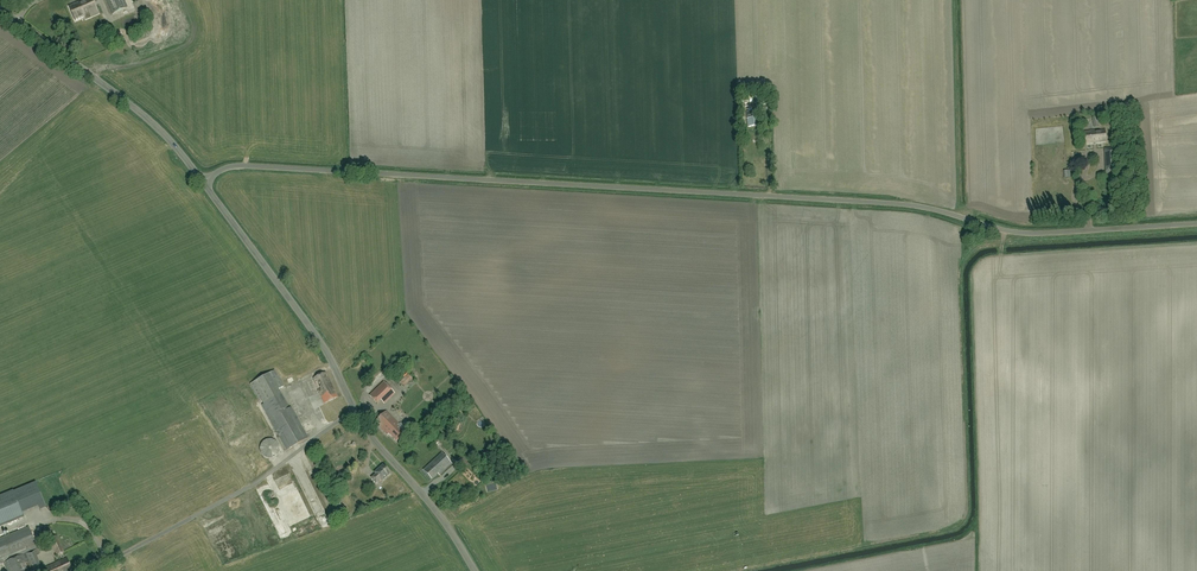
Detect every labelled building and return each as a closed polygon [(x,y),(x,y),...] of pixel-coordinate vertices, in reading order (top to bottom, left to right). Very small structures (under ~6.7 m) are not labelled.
[(99,13),(93,0),(82,0),(69,6),(75,20),(85,16),(86,19),(99,13)] [(127,7),(124,0),(106,0),(112,14),(127,7)] [(748,127),(758,125),(756,111),(746,112),(748,127)] [(1086,144),(1107,141),(1105,129),(1085,132),(1086,144)] [(1106,172),(1117,171),(1116,149),(1113,149),(1113,156),(1105,157),(1106,172)] [(275,370),(250,384),(259,400),(261,399),(263,404),(262,405),(287,450),(309,438),(291,407),(274,416),(264,398),(284,386),(275,370)] [(408,373),(400,381),(405,385),(413,378),(408,373)] [(384,382),(369,395),(377,404),(391,390),(384,382)] [(326,404),(340,398),(339,394),(331,397),(330,393),(322,396),(320,391),(315,393),(319,403),(324,401),(326,404)] [(397,442),(405,434),(397,426),(399,424),(386,411),(375,423),(387,436),(389,434),(397,442)] [(311,421),(304,424),(308,431),(314,428),(311,421)] [(260,447),(260,450),(261,453),(262,456),(265,458),(268,459),(271,459),(274,458),(277,456),(279,453),(279,450),(279,447),(278,444),(276,442),(274,440),(271,439),(268,439),(265,440),(263,442),(261,444),(260,447)] [(236,452),(247,447),(246,444),(234,450),(236,452)] [(253,466),(255,465),(248,453),(246,455),(253,466)] [(440,473),(451,463),(442,453),(423,470),(432,479),(439,472),(440,473)] [(240,461),(248,474),(251,472),(243,459),(240,461)] [(382,481),(391,473),(383,465),(374,473),(376,475),(372,479),(376,484),(381,480),(382,481)] [(0,497),(0,526),(24,516),(23,513),(14,491),(0,497)] [(7,570),(35,570),(42,568),(37,555),(40,554),(38,548),(29,526),(0,538),(0,565),(4,563),(7,570)] [(44,527),(42,532),(45,536),(50,536),(52,531),(49,527),(44,527)] [(57,555),(64,552),(57,536),(50,539),(57,555)] [(45,570),(73,570),(67,558),(44,569),(45,570)]
